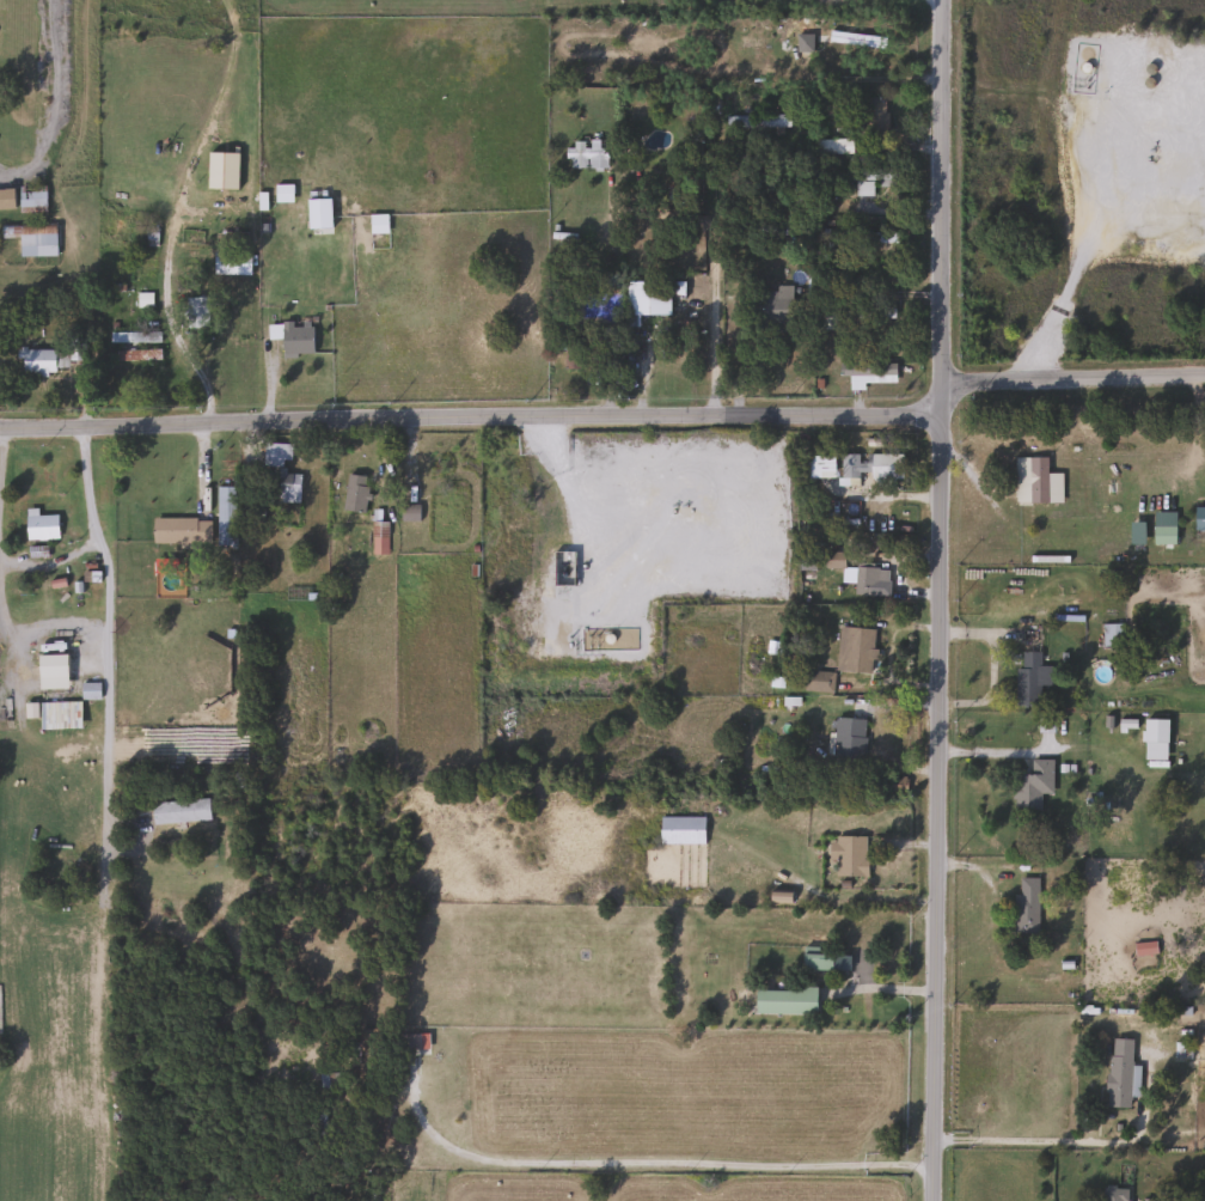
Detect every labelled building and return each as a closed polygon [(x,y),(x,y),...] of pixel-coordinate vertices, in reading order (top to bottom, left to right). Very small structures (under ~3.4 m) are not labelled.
[(828,38),(796,38),(796,28),(828,28),(828,38)] [(886,138),(862,138),(862,97),(886,97),(886,138)] [(788,116),(788,128),(724,128),(724,116),(788,116)] [(606,148),(606,169),(565,169),(565,148),(606,148)] [(852,171),(895,171),(895,183),(869,183),(869,181),(852,181),(852,171)] [(290,202),(276,202),(276,185),(290,185),(290,202)] [(17,187),(44,187),(44,213),(17,213),(17,187)] [(386,214),(386,234),(369,234),(369,214),(386,214)] [(55,225),(55,256),(18,257),(18,237),(2,237),(2,226),(55,225)] [(249,274),(213,274),(213,252),(249,252),(249,274)] [(625,281),(683,281),(683,315),(625,315),(625,281)] [(775,293),(775,286),(790,287),(790,309),(769,309),(770,293),(775,293)] [(207,298),(207,328),(184,328),(184,298),(207,298)] [(854,310),(882,310),(882,318),(854,318),(854,310)] [(268,324),(312,324),(312,354),(281,354),(281,339),(268,339),(268,324)] [(158,350),(158,360),(115,360),(115,350),(158,350)] [(19,352),(65,352),(65,365),(53,365),(53,376),(19,376),(19,352)] [(862,383),(862,389),(848,389),(848,377),(838,377),(838,364),(894,364),(894,383),(862,383)] [(299,504),(276,502),(277,494),(261,493),(262,444),(289,445),(289,462),(285,461),(283,474),(300,475),(299,504)] [(901,477),(839,477),(839,455),(861,455),(861,453),(901,453),(901,477)] [(833,456),(833,477),(803,477),(803,456),(833,456)] [(1060,504),(1014,504),(1014,458),(1046,458),(1046,474),(1060,474),(1060,504)] [(363,513),(342,512),(345,475),(367,477),(363,513)] [(1193,507),(1204,507),(1204,532),(1193,532),(1193,507)] [(24,516),(55,516),(55,539),(24,539),(24,516)] [(209,544),(151,545),(151,518),(209,518),(209,544)] [(386,554),(372,554),(372,524),(386,524),(386,554)] [(1174,544),(1151,544),(1151,528),(1174,528),(1174,544)] [(855,595),(855,565),(875,565),(875,595),(855,595)] [(1121,626),(1121,647),(1102,647),(1102,626),(1121,626)] [(834,671),(838,627),(874,630),(869,675),(834,671)] [(1048,688),(1039,687),(1039,707),(1015,706),(1016,652),(1039,653),(1039,666),(1050,666),(1048,688)] [(65,689),(36,689),(36,654),(65,654),(65,689)] [(802,691),(802,671),(832,671),(832,691),(802,691)] [(98,697),(81,697),(81,683),(98,683),(98,697)] [(38,702),(79,702),(79,728),(38,728),(38,702)] [(830,762),(833,717),(864,719),(861,764),(830,762)] [(1051,794),(1039,794),(1039,811),(1011,811),(1011,774),(1029,774),(1029,760),(1051,761),(1051,794)] [(209,821),(151,824),(149,803),(208,799),(209,821)] [(659,817),(703,817),(703,843),(659,843),(659,817)] [(834,836),(865,836),(865,877),(834,877),(834,836)] [(1014,933),(1014,879),(1036,879),(1036,933),(1014,933)] [(830,970),(801,970),(801,953),(830,953),(830,970)] [(814,1014),(754,1014),(754,989),(814,989),(814,1014)] [(418,1049),(400,1049),(400,1035),(418,1035),(418,1049)] [(1106,1108),(1107,1040),(1130,1040),(1130,1109),(1106,1108)] [(1127,1189),(1127,1200),(1102,1200),(1102,1188),(1127,1189)]
